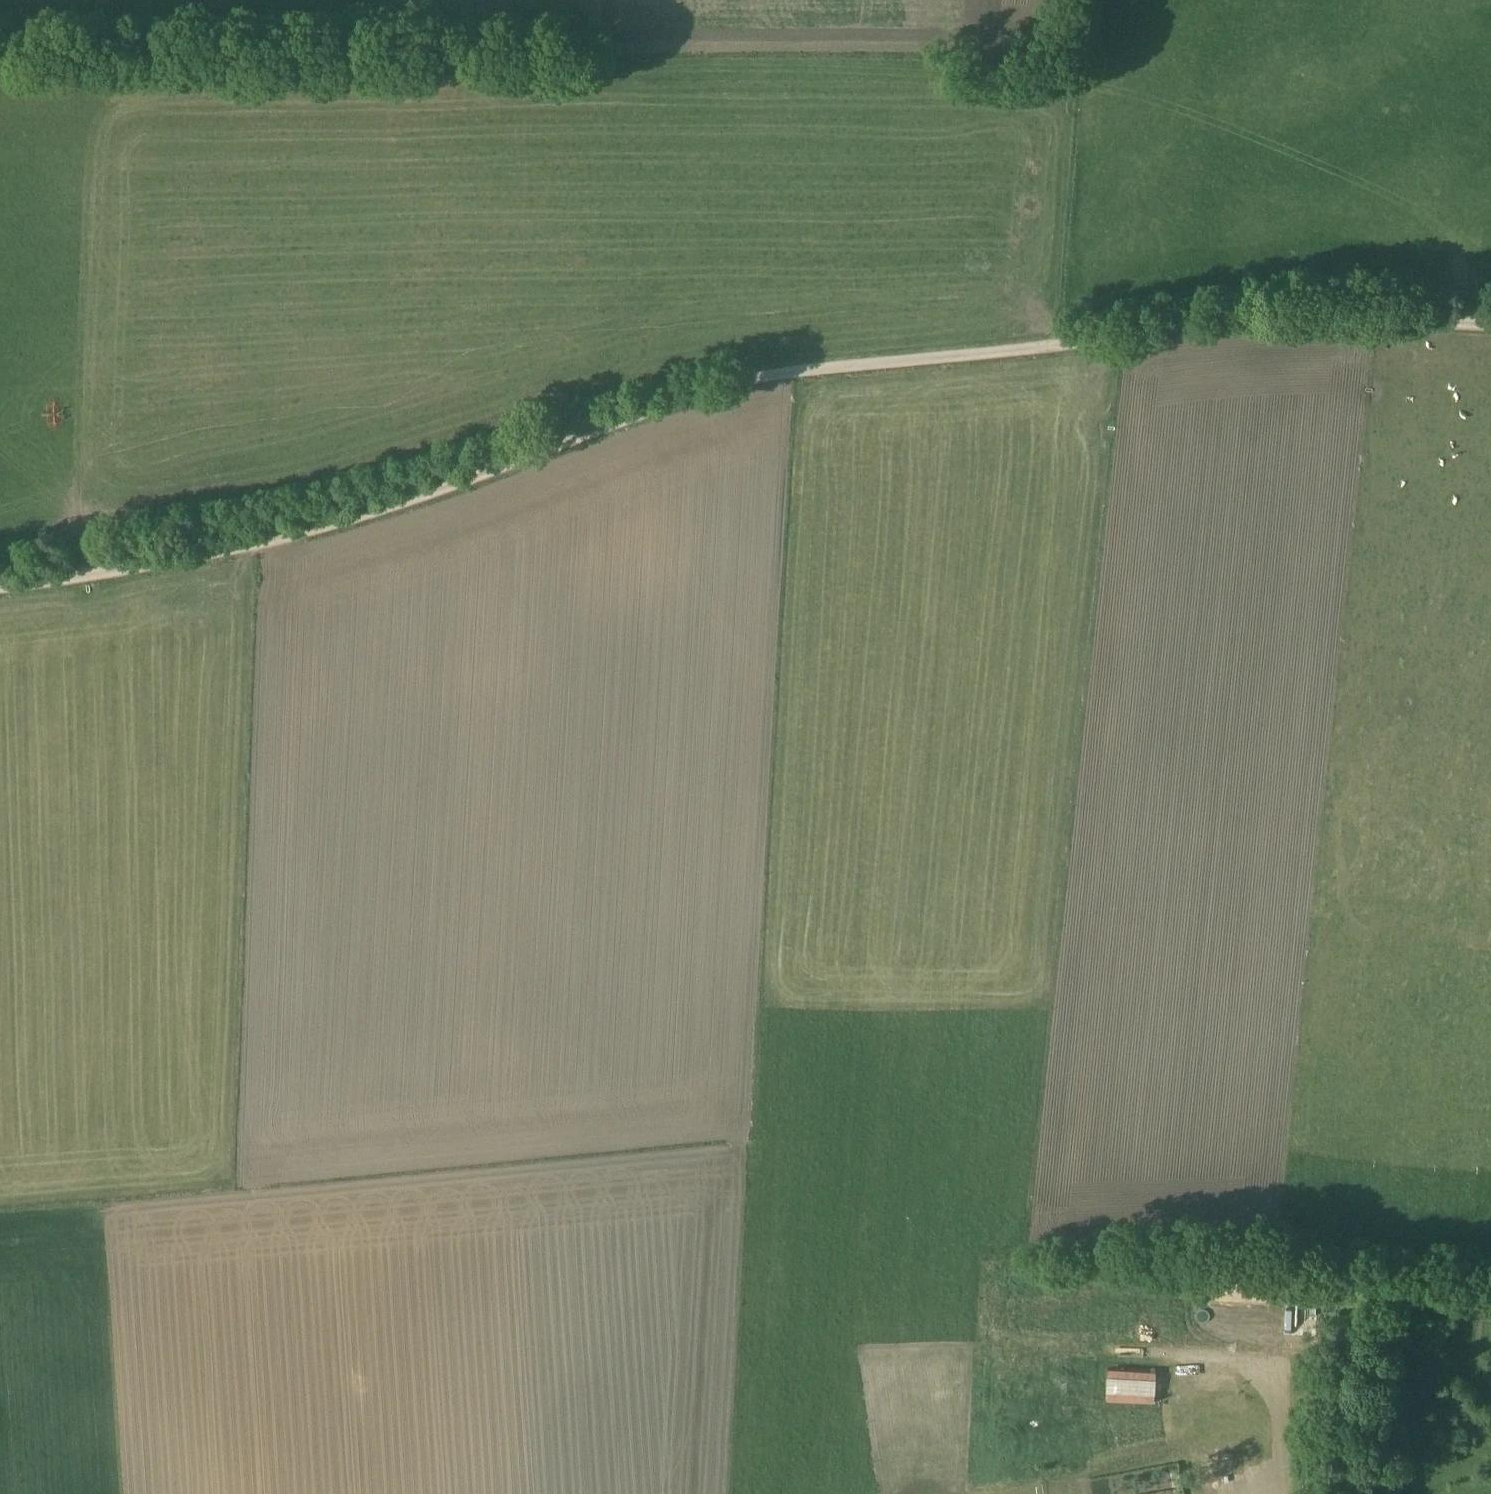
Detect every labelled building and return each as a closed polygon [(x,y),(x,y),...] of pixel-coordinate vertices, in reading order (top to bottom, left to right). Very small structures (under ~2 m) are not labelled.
[(1118,1391),(1118,1374),(996,1372),(996,1389),(1118,1391)] [(1394,1450),(1392,1432),(1383,1433),(1384,1451),(1394,1450)]
